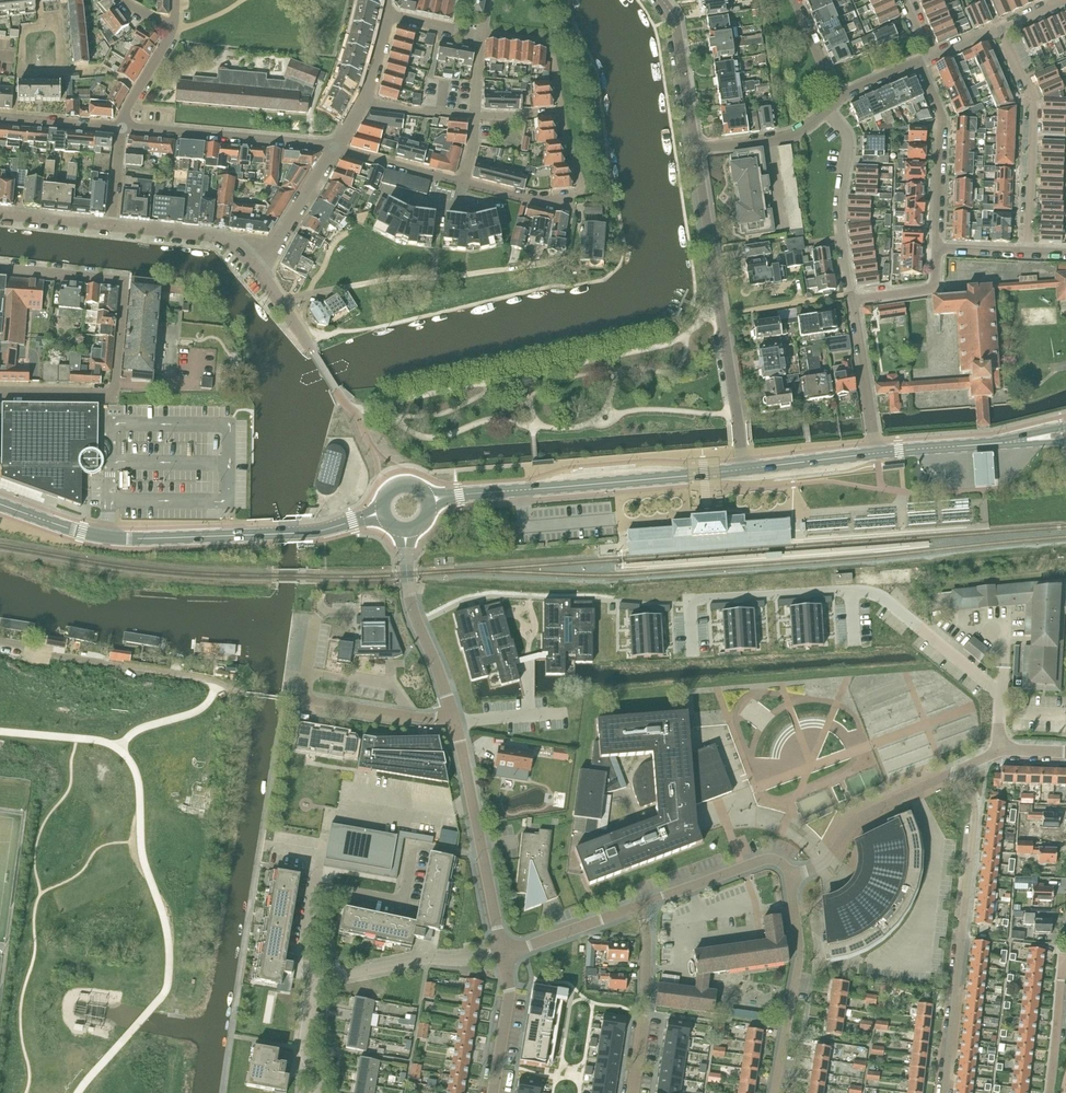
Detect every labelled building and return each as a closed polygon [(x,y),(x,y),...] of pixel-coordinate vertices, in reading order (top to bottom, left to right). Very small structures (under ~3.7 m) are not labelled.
[(8,16),(7,0),(0,0),(0,17),(8,16)] [(8,16),(22,15),(20,0),(7,0),(8,16)] [(22,15),(36,13),(35,3),(35,0),(20,0),(22,15)] [(69,17),(85,15),(83,0),(67,0),(69,17)] [(103,15),(105,17),(116,8),(118,6),(112,0),(103,0),(98,3),(98,4),(96,5),(104,15),(103,15)] [(157,13),(168,15),(169,0),(157,0),(157,13)] [(371,39),(379,5),(374,4),(373,1),(369,0),(359,0),(351,34),(371,39)] [(404,10),(406,0),(394,0),(395,4),(399,9),(404,10)] [(404,10),(415,12),(417,0),(406,0),(404,10)] [(431,0),(419,0),(416,12),(428,15),(431,0)] [(443,0),(431,0),(428,15),(439,17),(443,0)] [(439,17),(451,20),(455,1),(452,0),(443,0),(439,17)] [(479,0),(472,0),(470,12),(482,15),(485,2),(479,0)] [(707,17),(728,14),(731,13),(732,16),(738,16),(737,12),(740,12),(739,7),(728,9),(726,0),(718,0),(701,3),(702,9),(702,10),(704,12),(706,11),(707,17)] [(829,0),(810,0),(806,2),(812,14),(844,1),(843,0),(834,0),(832,1),(833,2),(831,3),(829,0)] [(868,5),(863,8),(865,13),(873,10),(876,16),(895,8),(892,0),(887,0),(869,8),(868,5)] [(949,8),(950,11),(955,8),(953,3),(945,7),(942,0),(922,8),(926,17),(949,8)] [(990,1),(998,18),(1010,13),(1004,0),(992,0),(990,1)] [(1010,13),(1021,8),(1018,0),(1004,0),(1010,13)] [(1021,8),(1033,3),(1031,0),(1018,0),(1021,8)] [(845,4),(844,1),(812,14),(817,27),(838,18),(833,8),(835,7),(836,8),(845,4)] [(992,21),(984,2),(977,5),(976,2),(973,3),(983,25),(992,21)] [(965,10),(973,29),(983,25),(973,3),(971,4),(972,7),(965,10)] [(105,17),(103,15),(97,18),(97,22),(101,19),(106,26),(99,31),(100,31),(101,33),(123,16),(116,8),(105,17)] [(880,25),(899,17),(895,8),(876,16),(880,25)] [(947,12),(950,11),(949,8),(926,17),(930,26),(950,18),(947,12)] [(1064,37),(1065,36),(1065,15),(1065,13),(1056,17),(1064,37)] [(709,25),(707,25),(708,30),(709,30),(710,32),(736,28),(735,22),(728,23),(727,14),(728,14),(707,17),(709,25)] [(69,17),(71,35),(86,34),(87,34),(85,15),(69,17)] [(114,41),(112,38),(129,25),(123,16),(101,33),(108,44),(114,41)] [(1058,39),(1064,37),(1056,17),(1047,21),(1057,43),(1059,42),(1058,39)] [(822,39),(855,26),(853,23),(842,28),(838,18),(817,27),(822,39)] [(950,18),(930,26),(934,35),(956,26),(955,23),(952,24),(950,18)] [(938,44),(957,36),(954,29),(963,26),(960,21),(955,23),(956,26),(934,35),(938,44)] [(1052,42),(1056,50),(1062,48),(1059,42),(1057,43),(1047,21),(1038,25),(1046,45),(1052,42)] [(892,25),(860,39),(861,42),(863,46),(868,44),(867,42),(874,39),(878,47),(898,38),(892,25)] [(1040,47),(1046,45),(1038,25),(1029,29),(1038,51),(1041,50),(1040,47)] [(394,38),(413,44),(416,32),(397,26),(394,38)] [(822,39),(828,53),(849,44),(848,43),(842,46),(842,45),(847,43),(843,35),(856,29),(855,26),(822,39)] [(755,35),(755,36),(737,38),(736,28),(710,32),(709,32),(711,42),(708,42),(709,47),(762,38),(762,34),(755,35)] [(137,37),(130,45),(149,56),(155,47),(153,46),(159,39),(160,37),(152,33),(150,32),(148,35),(137,29),(133,34),(137,37)] [(1019,33),(1028,52),(1034,49),(1038,58),(1044,55),(1041,50),(1038,51),(1029,29),(1019,33)] [(433,47),(435,35),(427,33),(425,45),(433,47)] [(71,35),(73,51),(87,49),(86,34),(71,35)] [(351,34),(338,78),(358,85),(371,39),(351,34)] [(413,44),(394,38),(391,50),(410,55),(413,44)] [(745,47),(763,44),(762,38),(709,47),(710,52),(712,52),(713,60),(737,57),(736,48),(745,46),(745,47)] [(833,66),(854,57),(849,46),(852,45),(852,46),(861,42),(860,39),(853,42),(849,44),(828,53),(833,66)] [(485,61),(497,62),(499,42),(487,41),(485,61)] [(497,62),(509,63),(510,43),(499,42),(497,62)] [(980,45),(962,53),(965,61),(955,65),(952,57),(935,65),(941,77),(967,66),(966,62),(974,59),(975,61),(973,62),(975,66),(977,65),(978,68),(995,60),(995,59),(996,57),(994,53),(992,53),(987,42),(980,45)] [(125,60),(141,70),(149,56),(130,45),(127,43),(125,47),(130,50),(125,60)] [(455,59),(457,46),(440,43),(437,60),(446,62),(446,57),(455,59)] [(509,63),(520,64),(522,44),(510,43),(509,63)] [(520,64),(532,65),(534,48),(534,45),(522,44),(520,64)] [(457,46),(455,59),(464,60),(463,65),(472,66),(475,49),(457,46)] [(546,49),(534,48),(532,65),(532,68),(543,69),(543,72),(549,72),(550,62),(545,62),(546,49)] [(1062,48),(1056,50),(1059,56),(1064,53),(1062,48)] [(89,64),(87,49),(73,51),(74,66),(89,64)] [(388,61),(407,66),(410,55),(391,50),(388,61)] [(757,56),(758,65),(766,64),(764,55),(757,56)] [(1044,55),(1038,58),(1040,64),(1046,61),(1044,55)] [(739,59),(714,62),(716,78),(739,74),(741,74),(739,59)] [(141,70),(125,60),(119,69),(114,65),(111,69),(133,83),(141,70)] [(980,75),(983,82),(1001,74),(1001,73),(1002,72),(1000,67),(998,67),(995,60),(978,68),(981,74),(981,73),(982,74),(980,75)] [(291,61),(284,78),(286,78),(284,81),(267,80),(267,74),(218,70),(217,79),(193,77),(193,82),(178,81),(176,101),(307,113),(308,101),(310,101),(314,89),(312,88),(316,79),(319,71),(291,61)] [(407,66),(388,61),(385,72),(404,78),(407,66)] [(946,88),(946,89),(963,82),(960,75),(969,71),(967,66),(941,77),(943,82),(943,84),(944,87),(946,88)] [(1034,75),(1039,86),(1059,78),(1054,66),(1034,75)] [(452,71),(443,69),(442,78),(451,79),(452,71)] [(319,71),(316,79),(322,81),(325,73),(319,71)] [(466,80),(467,73),(454,71),(452,77),(466,80)] [(404,78),(385,72),(381,84),(400,89),(404,78)] [(60,102),(66,102),(66,96),(72,96),(72,80),(79,79),(79,74),(66,76),(66,77),(66,93),(61,93),(61,83),(18,83),(18,101),(60,101),(60,102)] [(740,83),(739,74),(716,78),(718,92),(754,86),(759,85),(759,82),(754,82),(754,81),(740,83)] [(978,91),(980,90),(986,88),(989,96),(1008,88),(1007,88),(1008,86),(1006,82),(1004,81),(1001,74),(983,82),(975,86),(978,91)] [(922,119),(919,112),(915,102),(917,101),(916,99),(923,96),(914,76),(907,80),(906,79),(902,81),(919,122),(921,121),(921,120),(922,119)] [(100,84),(105,77),(97,78),(90,90),(92,91),(97,83),(100,84)] [(341,118),(358,85),(338,78),(321,111),(333,117),(336,116),(341,118)] [(1059,78),(1039,86),(1044,98),(1063,94),(1062,90),(1064,90),(1059,78)] [(911,115),(915,114),(919,122),(902,81),(898,83),(890,87),(898,107),(907,103),(911,115)] [(113,108),(112,118),(113,119),(118,111),(117,111),(124,99),(129,90),(120,83),(117,82),(107,101),(107,108),(113,108)] [(534,84),(535,96),(555,94),(553,82),(534,84)] [(978,91),(975,86),(966,89),(963,82),(946,89),(947,91),(946,92),(948,96),(949,96),(951,102),(978,91)] [(400,89),(381,84),(378,95),(397,101),(400,89)] [(754,86),(718,92),(720,106),(743,103),(741,93),(744,92),(747,91),(747,92),(755,91),(754,86)] [(0,92),(0,108),(12,109),(14,88),(0,87),(0,92)] [(898,107),(890,87),(881,90),(881,91),(877,93),(892,128),(896,128),(890,113),(888,114),(887,112),(898,107)] [(1010,95),(1008,88),(989,96),(989,97),(987,98),(989,103),(991,102),(994,108),(996,107),(996,108),(1014,104),(1013,102),(1015,102),(1011,94),(1010,95)] [(90,117),(90,108),(89,108),(80,108),(80,100),(89,100),(90,100),(90,96),(89,96),(90,90),(75,90),(75,96),(72,96),(66,96),(66,102),(66,107),(67,108),(67,115),(73,115),(79,116),(79,117),(90,117)] [(502,109),(502,96),(493,96),(493,91),(484,91),(484,109),(502,109)] [(957,114),(971,108),(974,107),(971,100),(980,96),(978,91),(951,102),(957,114)] [(502,96),(502,109),(520,110),(520,92),(511,92),(511,96),(502,96)] [(885,124),(876,125),(879,131),(892,128),(877,93),(872,94),(864,97),(873,118),(881,114),(885,124)] [(420,106),(421,94),(413,94),(412,105),(420,106)] [(555,94),(535,96),(532,96),(533,108),(556,106),(557,105),(556,103),(555,103),(555,94)] [(1064,98),(1063,94),(1044,98),(1043,110),(1065,111),(1065,98),(1064,98)] [(850,104),(859,124),(870,119),(871,121),(870,122),(874,132),(879,131),(876,125),(864,97),(864,98),(850,104)] [(90,108),(90,117),(100,117),(108,118),(112,118),(113,108),(107,108),(107,101),(90,100),(89,100),(89,108),(90,108)] [(758,109),(761,131),(775,129),(772,107),(761,109),(760,101),(755,102),(756,110),(758,109)] [(721,116),(722,122),(757,116),(757,112),(745,114),(744,103),(743,103),(720,106),(722,116),(721,116)] [(957,114),(959,119),(969,120),(969,119),(973,120),(974,113),(973,114),(971,108),(957,114)] [(1014,123),(1015,108),(997,112),(997,118),(995,118),(995,117),(992,117),(992,119),(986,118),(986,122),(1014,123)] [(1065,111),(1043,110),(1043,123),(1064,124),(1065,111)] [(369,111),(364,120),(380,123),(381,113),(369,111)] [(388,124),(389,114),(381,113),(380,123),(385,124),(388,124)] [(395,125),(396,115),(389,114),(388,124),(395,125)] [(403,126),(404,116),(396,115),(395,125),(403,126)] [(725,135),(748,132),(747,122),(752,121),(753,132),(759,131),(757,116),(722,122),(723,126),(719,126),(721,135),(725,135)] [(447,130),(467,132),(468,120),(449,118),(447,130)] [(537,120),(538,131),(558,129),(557,118),(537,120)] [(969,120),(959,119),(957,119),(958,121),(956,123),(956,126),(957,127),(957,133),(985,134),(985,130),(977,129),(977,131),(976,131),(977,120),(973,120),(969,119),(969,120)] [(364,120),(356,134),(380,141),(381,139),(385,124),(380,123),(364,120)] [(1014,137),(1014,123),(986,122),(986,130),(991,130),(991,128),(994,129),(996,129),(996,136),(1014,137)] [(1064,124),(1043,123),(1042,135),(1064,136),(1064,124)] [(8,126),(0,126),(0,146),(6,147),(8,126)] [(20,145),(20,142),(21,127),(8,126),(6,147),(12,147),(19,148),(20,145)] [(33,148),(35,129),(21,127),(20,142),(30,142),(29,147),(33,148)] [(925,145),(919,145),(906,145),(906,141),(919,142),(926,142),(926,136),(927,135),(928,131),(927,130),(926,128),(909,127),(909,137),(898,136),(898,148),(905,148),(905,150),(908,150),(908,159),(924,160),(925,145)] [(47,151),(49,130),(35,129),(33,148),(37,148),(37,150),(47,151)] [(558,130),(558,129),(538,131),(536,132),(537,144),(545,143),(565,141),(560,141),(560,139),(559,139),(558,130)] [(65,152),(67,132),(57,131),(57,130),(50,130),(49,130),(47,151),(50,151),(51,144),(55,144),(54,151),(65,152)] [(466,144),(467,132),(447,130),(447,136),(444,136),(442,138),(441,144),(443,145),(448,145),(448,142),(466,144)] [(96,134),(67,132),(65,152),(80,152),(80,146),(94,147),(95,147),(96,134)] [(974,141),(974,139),(985,139),(985,134),(957,133),(957,140),(955,141),(955,144),(956,145),(956,147),(974,148),(975,141),(974,141)] [(94,153),(100,154),(101,148),(111,149),(113,136),(96,134),(95,147),(94,147),(94,153)] [(356,134),(350,146),(377,153),(379,145),(396,149),(398,143),(381,139),(380,141),(356,134)] [(884,135),(864,134),(864,145),(863,145),(863,156),(862,163),(877,163),(877,156),(884,156),(889,156),(889,145),(884,145),(884,135)] [(1014,137),(996,136),(995,146),(993,145),(993,150),(1013,151),(1014,137)] [(174,141),(144,138),(129,137),(127,151),(143,153),(151,154),(151,156),(161,157),(161,154),(173,155),(174,141)] [(394,156),(409,160),(414,141),(399,138),(398,143),(396,149),(394,156)] [(1063,153),(1064,141),(1042,140),(1041,152),(1063,153)] [(179,161),(178,169),(178,171),(182,172),(183,169),(184,169),(184,160),(186,160),(188,142),(178,141),(176,159),(182,159),(181,162),(179,161)] [(409,160),(429,165),(432,154),(433,151),(427,150),(428,145),(414,141),(409,160)] [(566,152),(565,141),(545,143),(546,154),(566,152)] [(195,161),(198,143),(188,142),(186,160),(184,160),(184,169),(188,170),(189,165),(190,165),(190,161),(189,161),(189,160),(194,161),(195,161)] [(199,161),(205,162),(207,143),(198,143),(195,161),(194,161),(193,172),(197,173),(199,161)] [(217,168),(220,145),(207,143),(205,162),(205,166),(217,168)] [(229,163),(231,146),(220,145),(217,168),(226,169),(226,164),(228,164),(228,163),(229,163)] [(441,150),(448,152),(460,155),(462,149),(448,145),(443,145),(441,150)] [(792,151),(791,145),(778,147),(779,153),(792,151)] [(235,174),(236,174),(239,146),(231,146),(229,163),(234,164),(233,167),(231,166),(230,173),(235,173),(235,174)] [(239,146),(236,174),(235,179),(242,180),(242,178),(242,173),(240,173),(241,166),(249,166),(250,163),(251,147),(239,146)] [(266,159),(267,149),(251,147),(250,163),(262,164),(263,159),(266,159)] [(956,155),(956,161),(982,162),(983,157),(974,157),(974,148),(956,147),(956,149),(955,151),(955,153),(956,155)] [(273,186),(277,187),(280,150),(267,149),(266,159),(263,184),(273,186)] [(744,225),(745,236),(774,232),(770,211),(761,212),(759,196),(770,195),(769,188),(768,188),(767,179),(757,180),(755,172),(765,171),(762,149),(733,153),(735,165),(731,165),(733,184),(738,184),(741,206),(737,207),(739,226),(744,225)] [(281,163),(293,164),(299,165),(300,151),(283,150),(281,163)] [(445,164),(446,158),(448,152),(441,150),(440,156),(436,169),(443,170),(445,164)] [(994,165),(1012,165),(1013,151),(993,150),(993,156),(995,156),(994,165)] [(127,151),(126,165),(126,168),(141,170),(143,153),(127,151)] [(300,151),(299,165),(311,166),(320,153),(300,151)] [(792,151),(779,153),(780,160),(793,158),(792,151)] [(460,155),(448,152),(446,158),(458,161),(460,155)] [(566,152),(546,154),(543,155),(540,155),(541,167),(553,166),(572,164),(568,164),(567,162),(566,153),(566,152)] [(1063,153),(1041,152),(1041,165),(1063,166),(1063,153)] [(93,160),(110,162),(111,155),(100,154),(94,153),(94,154),(93,160)] [(429,165),(429,167),(436,169),(440,156),(432,154),(429,165)] [(47,155),(42,209),(56,211),(59,187),(50,186),(50,183),(53,183),(55,163),(52,162),(52,156),(47,155)] [(38,161),(40,165),(43,165),(46,163),(46,161),(43,157),(40,156),(38,159),(38,161)] [(362,171),(364,163),(343,158),(336,169),(367,179),(368,175),(366,174),(366,172),(362,171)] [(446,158),(445,164),(457,167),(458,161),(446,158)] [(794,164),(793,158),(780,160),(781,166),(793,164),(794,164)] [(16,183),(18,159),(13,159),(11,181),(4,181),(5,171),(1,171),(1,169),(0,169),(0,173),(0,205),(12,206),(14,182),(16,183)] [(27,190),(25,206),(41,207),(44,179),(27,178),(27,171),(18,170),(19,159),(18,159),(16,183),(17,183),(16,188),(24,189),(27,190)] [(924,179),(925,163),(903,162),(903,159),(898,159),(897,169),(905,170),(904,178),(924,179)] [(489,181),(493,168),(484,166),(485,162),(476,160),(472,177),(489,181)] [(982,162),(956,161),(956,168),(954,169),(954,172),(955,173),(955,175),(973,176),(973,167),(982,167),(982,162)] [(59,187),(56,211),(70,212),(71,200),(72,191),(75,191),(77,165),(72,165),(68,164),(66,188),(59,187)] [(311,166),(299,165),(293,164),(281,188),(295,191),(311,166)] [(457,167),(445,164),(443,170),(455,173),(457,167)] [(553,166),(554,177),(573,175),(572,164),(553,166)] [(793,171),(793,164),(781,166),(780,166),(780,173),(793,171)] [(375,190),(384,169),(371,165),(369,171),(367,170),(366,172),(366,174),(368,175),(367,179),(364,187),(375,190)] [(1063,166),(1041,165),(1040,178),(1062,178),(1063,166)] [(92,166),(91,173),(108,175),(109,168),(92,166)] [(507,185),(511,169),(503,166),(501,171),(493,168),(489,181),(507,185)] [(885,180),(885,174),(877,174),(877,167),(856,166),(856,176),(879,176),(879,180),(885,180)] [(995,182),(1012,183),(1012,182),(1013,180),(1013,177),(1012,176),(1012,170),(996,169),(996,167),(984,167),(984,172),(995,173),(995,182)] [(364,187),(367,179),(336,169),(329,180),(351,188),(354,181),(359,182),(356,190),(362,192),(363,187),(364,187)] [(511,169),(507,185),(524,190),(527,177),(518,175),(519,171),(511,169)] [(381,183),(427,195),(431,182),(386,170),(381,183)] [(780,173),(781,179),(782,179),(794,177),(793,171),(780,173)] [(197,173),(193,172),(188,172),(184,201),(182,224),(198,225),(203,178),(204,173),(197,173)] [(92,195),(91,214),(104,216),(107,184),(108,175),(91,173),(89,194),(92,195)] [(235,179),(236,174),(235,174),(235,179),(226,178),(217,176),(216,179),(222,180),(221,190),(218,190),(218,191),(215,206),(216,207),(214,227),(229,228),(232,203),(235,179)] [(573,175),(554,177),(551,178),(552,190),(575,188),(573,176),(574,176),(573,175)] [(856,176),(856,186),(877,186),(877,180),(879,180),(879,176),(856,176)] [(149,220),(150,206),(152,181),(132,178),(132,177),(125,177),(123,189),(120,217),(137,219),(149,220)] [(794,177),(782,179),(783,185),(796,184),(795,177),(794,177)] [(209,179),(203,178),(198,225),(212,227),(215,202),(207,201),(209,179)] [(1040,178),(1040,190),(1062,191),(1062,178),(1040,178)] [(244,181),(235,180),(235,188),(242,189),(244,181)] [(955,188),(955,194),(983,195),(983,189),(979,189),(979,190),(974,189),(974,181),(955,180),(955,182),(954,182),(954,188),(955,188)] [(346,189),(329,181),(323,190),(348,203),(353,206),(358,194),(354,191),(350,198),(343,194),(346,189)] [(1011,189),(1012,183),(995,182),(994,182),(983,182),(983,188),(992,188),(992,186),(994,186),(994,196),(1011,197),(1011,195),(1012,194),(1012,190),(1011,189)] [(783,185),(784,192),(797,190),(796,184),(783,185)] [(924,199),(923,199),(924,193),(925,191),(925,188),(924,186),(924,185),(906,184),(906,196),(903,196),(903,194),(896,193),(896,198),(924,199)] [(153,221),(168,222),(170,200),(162,199),(163,185),(156,185),(153,221)] [(185,187),(177,186),(176,195),(184,196),(185,187)] [(280,215),(295,191),(281,188),(277,187),(273,186),(264,200),(266,203),(270,207),(268,211),(280,215)] [(855,196),(849,195),(849,196),(870,197),(879,197),(879,199),(885,200),(885,194),(876,194),(877,186),(856,186),(855,196)] [(318,199),(334,209),(338,203),(345,207),(348,203),(323,190),(318,199)] [(784,192),(785,198),(797,196),(797,197),(798,196),(797,190),(784,192)] [(1062,191),(1040,190),(1039,203),(1042,203),(1063,204),(1063,203),(1061,203),(1062,191)] [(377,192),(374,191),(372,196),(370,195),(367,203),(373,205),(377,192)] [(983,195),(955,194),(954,200),(953,200),(953,206),(954,206),(954,208),(973,209),(973,201),(979,201),(979,202),(983,202),(983,195)] [(71,200),(70,212),(91,214),(92,195),(91,202),(71,200)] [(798,203),(797,197),(797,196),(785,198),(784,198),(785,205),(798,203)] [(870,197),(849,196),(848,208),(870,209),(870,197)] [(1011,197),(994,196),(993,205),(982,205),(982,211),(993,211),(994,209),(1011,210),(1011,205),(1012,203),(1012,200),(1011,199),(1011,197)] [(431,247),(435,214),(415,211),(415,212),(410,211),(406,209),(388,200),(388,201),(381,197),(373,213),(380,217),(373,230),(400,243),(431,247)] [(924,199),(896,198),(896,203),(903,203),(903,201),(905,201),(905,212),(924,213),(924,199)] [(334,209),(318,199),(307,216),(316,221),(320,215),(323,217),(324,214),(327,215),(326,217),(329,219),(334,209)] [(168,222),(182,224),(184,201),(170,200),(168,222)] [(269,233),(280,215),(268,211),(270,207),(266,203),(266,207),(253,206),(253,205),(232,203),(229,228),(269,233)] [(798,203),(785,205),(786,211),(787,211),(799,209),(798,203)] [(1062,210),(1063,204),(1042,203),(1041,213),(1064,214),(1064,216),(1065,216),(1065,211),(1062,210)] [(585,204),(585,213),(601,214),(602,205),(585,204)] [(540,221),(551,223),(553,212),(527,206),(525,217),(533,219),(535,219),(535,217),(540,219),(540,221)] [(848,208),(848,221),(850,221),(870,222),(870,209),(848,208)] [(801,216),(800,209),(799,209),(787,211),(788,217),(801,216)] [(500,231),(507,229),(503,212),(496,214),(495,212),(476,217),(471,218),(466,218),(466,217),(446,215),(442,248),(473,252),(503,245),(500,231)] [(553,212),(551,223),(548,246),(547,251),(548,251),(550,254),(554,254),(557,253),(557,252),(558,253),(558,252),(562,252),(563,253),(566,251),(567,240),(564,240),(568,216),(553,212)] [(923,220),(923,214),(924,214),(924,213),(905,212),(905,213),(895,212),(895,217),(902,217),(902,215),(905,215),(904,227),(922,228),(922,226),(924,225),(924,221),(923,220)] [(969,223),(970,213),(953,212),(953,214),(953,220),(954,220),(953,226),(981,227),(982,220),(982,219),(977,219),(976,223),(969,223)] [(1010,214),(993,213),(993,220),(982,220),(981,227),(992,228),(1010,228),(1010,224),(1011,224),(1012,218),(1010,214)] [(1041,213),(1041,223),(1062,223),(1062,216),(1064,216),(1064,214),(1041,213)] [(299,230),(315,236),(320,238),(321,237),(318,235),(322,229),(326,231),(329,225),(335,228),(338,225),(339,225),(334,222),(329,219),(326,217),(327,215),(324,214),(323,217),(320,215),(316,221),(307,216),(300,228),(299,230)] [(338,215),(334,222),(339,225),(344,219),(338,215)] [(802,222),(801,216),(788,217),(789,224),(802,222)] [(548,246),(551,223),(540,221),(540,219),(535,217),(535,219),(533,219),(531,229),(529,235),(529,237),(536,238),(535,243),(548,246)] [(526,235),(529,235),(531,229),(528,229),(530,222),(517,219),(510,247),(522,250),(526,235)] [(850,225),(848,225),(850,237),(871,234),(869,223),(870,222),(850,221),(850,225)] [(803,229),(802,222),(789,224),(790,230),(790,234),(795,233),(796,239),(804,238),(803,229)] [(1062,223),(1041,223),(1040,232),(1063,233),(1063,230),(1062,230),(1062,223)] [(605,225),(583,224),(582,229),(580,229),(580,232),(582,232),(580,260),(602,262),(605,225)] [(974,231),(974,241),(981,241),(981,239),(981,236),(981,227),(953,226),(953,232),(952,232),(952,238),(952,240),(968,241),(969,231),(974,231)] [(923,243),(924,236),(922,236),(922,230),(904,229),(904,227),(895,227),(894,232),(902,232),(902,244),(922,245),(922,243),(923,243)] [(992,228),(992,242),(1009,242),(1010,241),(1011,240),(1011,233),(1010,233),(1010,228),(992,228)] [(312,243),(315,236),(299,230),(296,235),(312,243)] [(1061,243),(1061,236),(1065,236),(1065,230),(1063,230),(1063,233),(1040,232),(1040,242),(1061,243)] [(850,237),(851,250),(873,246),(871,234),(850,237)] [(324,241),(320,238),(315,236),(312,243),(296,235),(289,250),(301,256),(305,248),(312,251),(315,246),(319,249),(324,241)] [(787,252),(801,250),(804,249),(802,239),(786,241),(787,252)] [(745,247),(746,258),(770,255),(768,244),(745,247)] [(851,250),(853,262),(875,259),(873,246),(851,250)] [(893,254),(893,259),(921,261),(921,255),(923,255),(923,249),(921,249),(921,247),(903,246),(903,257),(900,257),(900,255),(893,254)] [(829,248),(812,251),(813,262),(808,262),(807,256),(802,257),(801,250),(787,252),(786,252),(788,268),(803,266),(831,262),(829,248)] [(281,265),(293,271),(306,278),(313,263),(301,256),(289,250),(281,265)] [(853,262),(855,275),(877,271),(875,259),(853,262)] [(893,259),(892,275),(898,275),(899,263),(903,263),(902,274),(903,274),(903,276),(909,276),(909,274),(920,275),(920,273),(922,273),(923,267),(921,267),(921,261),(893,259)] [(746,273),(747,273),(749,285),(754,284),(754,285),(773,282),(774,285),(781,284),(780,281),(786,280),(784,267),(778,268),(778,265),(771,266),(771,269),(767,270),(765,260),(745,263),(745,265),(744,265),(742,267),(743,270),(745,271),(746,271),(746,273)] [(805,276),(805,280),(833,276),(831,262),(803,266),(804,270),(814,268),(816,278),(812,279),(812,275),(805,276)] [(857,287),(879,284),(877,271),(855,275),(857,287)] [(1020,290),(1056,288),(1056,295),(1064,294),(1065,299),(1065,272),(1055,273),(1056,281),(967,288),(967,295),(933,298),(934,316),(957,314),(961,366),(960,366),(960,374),(969,374),(969,378),(931,380),(913,382),(913,393),(968,389),(969,399),(975,399),(981,398),(987,398),(993,398),(992,390),(1000,389),(999,375),(998,375),(991,293),(1020,290)] [(807,289),(817,287),(818,292),(823,292),(823,296),(831,294),(830,291),(835,290),(833,276),(805,280),(806,283),(807,289)] [(15,368),(17,345),(24,346),(27,311),(26,311),(27,309),(41,311),(44,281),(7,277),(2,335),(1,343),(1,344),(0,344),(0,368),(15,368)] [(128,340),(125,371),(132,371),(131,381),(153,383),(154,373),(151,372),(159,291),(158,290),(157,292),(153,292),(154,282),(132,279),(131,291),(133,291),(129,338),(127,338),(127,340),(128,340)] [(82,316),(82,311),(85,285),(61,282),(59,308),(71,310),(71,315),(72,317),(81,317),(82,316)] [(91,311),(98,312),(100,286),(94,285),(94,284),(90,284),(89,285),(88,285),(86,303),(91,304),(91,311)] [(100,286),(98,312),(116,313),(119,288),(100,286)] [(320,305),(312,303),(310,313),(311,313),(312,317),(315,321),(318,324),(327,326),(329,318),(326,314),(330,311),(333,316),(346,308),(350,312),(357,307),(347,292),(339,297),(337,294),(324,303),(320,305)] [(879,320),(906,316),(904,303),(877,306),(879,320)] [(863,316),(871,314),(870,307),(862,308),(863,316)] [(116,313),(98,312),(91,311),(84,311),(83,324),(97,325),(96,336),(103,336),(114,337),(116,313)] [(834,313),(834,312),(816,314),(819,340),(825,339),(824,333),(837,331),(835,318),(837,317),(836,313),(834,313)] [(925,312),(912,312),(912,324),(926,323),(925,312)] [(813,335),(814,340),(819,340),(816,314),(797,317),(798,322),(800,337),(813,335)] [(797,317),(754,324),(755,329),(753,331),(754,337),(756,337),(756,339),(784,335),(783,324),(798,322),(797,317)] [(91,348),(90,369),(92,369),(92,373),(91,383),(100,383),(102,370),(111,371),(112,354),(114,337),(103,336),(101,349),(91,348)] [(828,348),(841,346),(840,337),(826,339),(828,348)] [(819,399),(833,397),(829,374),(821,376),(818,358),(821,357),(819,347),(827,346),(827,348),(828,348),(826,339),(825,339),(819,340),(814,340),(814,341),(810,341),(811,347),(817,386),(819,399)] [(791,350),(791,355),(786,356),(786,357),(784,358),(784,356),(782,356),(781,346),(758,349),(759,359),(758,359),(759,364),(798,358),(796,349),(791,350)] [(817,386),(811,347),(796,349),(798,358),(798,361),(807,360),(809,377),(798,379),(799,387),(796,388),(798,401),(804,400),(804,401),(819,399),(817,386)] [(81,353),(70,353),(69,366),(58,365),(58,382),(70,382),(70,372),(80,372),(81,353)] [(798,363),(798,361),(798,358),(759,364),(760,370),(761,369),(762,379),(769,378),(785,376),(784,366),(785,366),(784,363),(787,363),(787,364),(798,363)] [(848,390),(856,389),(853,372),(852,372),(850,360),(842,361),(843,366),(832,367),(837,395),(839,394),(839,396),(847,394),(846,393),(848,393),(848,390)] [(43,362),(43,382),(58,382),(58,365),(58,362),(43,362)] [(0,368),(0,380),(13,381),(29,381),(29,369),(15,368),(0,368)] [(80,383),(81,372),(80,372),(70,372),(70,382),(80,383)] [(91,383),(92,373),(81,372),(80,383),(91,383)] [(797,374),(785,376),(769,378),(770,383),(766,383),(768,395),(765,396),(765,397),(764,397),(763,400),(763,403),(766,405),(766,407),(780,405),(780,407),(790,406),(789,403),(790,403),(789,392),(788,392),(787,383),(794,383),(795,388),(796,388),(799,387),(798,379),(797,374)] [(899,412),(898,394),(913,393),(913,382),(897,383),(896,375),(887,376),(887,384),(875,385),(876,396),(888,395),(890,412),(890,413),(899,412)] [(213,378),(202,377),(201,388),(212,389),(213,378)] [(981,398),(975,399),(977,426),(989,424),(987,398),(981,398)] [(2,466),(2,477),(81,506),(82,472),(82,471),(86,471),(85,471),(85,466),(86,466),(87,466),(87,467),(88,467),(88,468),(89,468),(90,469),(91,469),(92,469),(93,468),(94,468),(95,467),(96,466),(96,465),(96,464),(96,463),(96,462),(96,461),(95,460),(95,459),(94,459),(97,457),(98,453),(98,405),(3,404),(3,405),(0,405),(0,466),(2,466)] [(324,452),(324,453),(316,481),(316,482),(316,483),(316,484),(316,485),(316,486),(316,487),(316,488),(316,489),(317,490),(317,491),(318,491),(318,492),(319,492),(319,493),(320,493),(320,494),(321,494),(322,494),(323,495),(324,495),(325,495),(326,495),(327,495),(327,494),(328,494),(329,494),(330,494),(331,493),(331,492),(332,492),(333,491),(333,490),(334,489),(334,487),(342,458),(342,457),(342,456),(342,455),(342,454),(341,453),(341,452),(340,452),(340,451),(339,451),(339,450),(338,450),(338,449),(337,449),(336,449),(336,448),(335,448),(334,448),(333,448),(332,448),(331,448),(330,448),(329,448),(328,449),(327,449),(326,450),(325,451),(324,452)] [(993,452),(973,453),(975,487),(995,486),(993,452)] [(82,471),(82,472),(84,474),(87,475),(91,476),(95,475),(98,474),(101,471),(103,467),(103,464),(103,460),(101,456),(98,454),(98,453),(97,457),(94,459),(95,459),(95,460),(96,461),(96,462),(96,463),(96,464),(96,465),(96,466),(95,467),(94,468),(93,468),(92,469),(91,469),(90,469),(89,468),(88,468),(88,467),(87,467),(87,466),(86,466),(85,466),(85,471),(86,471),(82,471)] [(628,542),(628,543),(692,539),(727,536),(727,535),(790,531),(791,531),(790,519),(745,522),(745,516),(726,517),(726,515),(691,518),(691,520),(672,521),(672,528),(627,531),(628,542)] [(803,531),(813,531),(812,523),(803,524),(803,531)] [(628,543),(628,542),(628,548),(629,557),(791,545),(790,537),(790,531),(727,535),(727,536),(692,539),(628,543)] [(852,582),(851,574),(834,575),(835,583),(852,582)] [(1037,636),(1037,647),(1025,646),(1022,689),(1059,691),(1063,613),(1065,613),(1065,602),(1064,602),(1065,580),(994,587),(993,587),(977,589),(952,591),(954,610),(979,608),(995,606),(1027,603),(1025,636),(1037,636)] [(543,601),(541,654),(547,653),(547,658),(545,659),(545,660),(544,677),(565,677),(564,664),(592,665),(592,663),(591,631),(594,631),(594,611),(569,610),(569,602),(543,601)] [(501,603),(454,615),(471,683),(473,682),(498,676),(501,688),(520,683),(521,683),(516,664),(514,665),(513,661),(519,660),(515,640),(512,642),(501,603)] [(640,605),(620,603),(619,609),(639,611),(640,605)] [(824,604),(784,606),(785,618),(786,628),(786,638),(787,651),(826,648),(826,635),(825,626),(824,616),(824,604)] [(339,642),(336,663),(350,665),(352,653),(359,652),(359,656),(374,655),(374,659),(386,658),(386,655),(393,655),(394,658),(403,655),(399,647),(390,623),(390,617),(385,617),(385,607),(361,608),(361,641),(353,641),(353,643),(339,642)] [(759,608),(720,611),(721,622),(721,632),(722,642),(723,655),(762,652),(761,640),(760,630),(760,620),(759,608)] [(645,617),(629,618),(630,628),(631,638),(631,648),(632,659),(647,658),(663,657),(662,647),(661,636),(661,626),(660,616),(645,617)] [(1,618),(0,621),(0,627),(34,632),(36,623),(1,618)] [(106,633),(66,628),(64,638),(105,644),(106,633)] [(155,638),(121,633),(119,644),(153,650),(155,638)] [(980,661),(989,650),(973,637),(963,648),(980,661)] [(55,638),(54,647),(61,648),(62,639),(55,638)] [(198,652),(237,656),(238,644),(199,640),(198,652)] [(131,653),(111,649),(109,660),(123,662),(123,660),(130,661),(131,653)] [(165,659),(156,658),(155,665),(164,666),(165,659)] [(236,673),(236,665),(227,664),(226,673),(236,673)] [(620,790),(626,787),(615,757),(644,755),(652,754),(653,760),(653,762),(648,763),(646,763),(645,764),(644,764),(643,765),(642,765),(641,766),(640,767),(639,768),(638,769),(636,771),(635,772),(634,774),(634,775),(633,777),(632,779),(632,781),(632,782),(632,784),(632,786),(632,788),(633,789),(634,791),(634,792),(634,793),(640,808),(646,806),(656,803),(656,804),(656,805),(655,808),(655,809),(657,813),(657,814),(657,819),(643,824),(640,825),(634,827),(608,837),(574,850),(588,886),(621,873),(702,843),(696,827),(693,829),(691,807),(732,792),(714,745),(687,755),(685,730),(688,729),(687,713),(596,720),(598,736),(600,736),(602,742),(594,742),(590,772),(579,770),(573,818),(575,818),(586,819),(597,821),(600,821),(604,793),(606,793),(609,793),(611,792),(613,792),(615,791),(618,790),(620,790)] [(355,754),(358,740),(356,737),(350,736),(349,738),(347,738),(347,734),(336,732),(336,735),(331,735),(332,731),(314,729),(315,725),(310,724),(309,728),(301,726),(301,729),(300,728),(297,747),(298,747),(298,750),(305,751),(306,748),(311,749),(310,752),(328,754),(328,752),(333,752),(332,755),(344,757),(344,754),(346,754),(346,755),(352,756),(355,754)] [(448,784),(446,772),(446,771),(447,769),(448,768),(448,766),(448,764),(449,763),(449,761),(448,759),(448,758),(447,756),(447,754),(446,752),(445,751),(443,750),(442,749),(441,748),(439,737),(438,737),(438,738),(376,740),(376,739),(363,736),(358,769),(371,771),(371,770),(447,783),(448,784)] [(527,780),(531,753),(504,749),(504,747),(501,747),(497,775),(527,780)] [(552,759),(567,762),(569,750),(554,747),(552,759)] [(648,763),(653,762),(653,760),(652,754),(644,755),(615,757),(626,787),(640,825),(643,824),(657,819),(657,814),(657,813),(655,809),(655,808),(656,805),(656,804),(656,803),(646,806),(640,808),(634,793),(634,792),(634,791),(633,789),(632,788),(632,786),(632,784),(632,782),(632,781),(632,779),(633,777),(634,775),(634,774),(635,772),(636,771),(638,769),(639,768),(640,767),(641,766),(642,765),(643,765),(645,764),(646,763),(648,763)] [(1014,784),(1015,768),(1001,768),(1001,773),(993,773),(993,786),(1000,786),(1000,784),(1014,784)] [(1014,784),(1027,785),(1028,769),(1015,768),(1014,784)] [(1028,769),(1027,785),(1041,785),(1041,769),(1028,769)] [(1041,769),(1041,785),(1054,786),(1054,770),(1041,769)] [(1054,786),(1065,786),(1065,770),(1054,770),(1054,786)] [(989,801),(988,814),(1003,815),(1004,803),(989,801)] [(1024,827),(1042,828),(1058,829),(1059,814),(1031,813),(1032,806),(1019,805),(1019,813),(1024,813),(1024,827)] [(909,813),(893,819),(886,822),(888,826),(858,841),(861,849),(862,857),(862,865),(860,874),(852,887),(846,893),(839,898),(831,901),(823,903),(826,936),(821,937),(823,944),(822,944),(826,962),(847,957),(849,957),(865,950),(867,949),(882,940),(883,939),(896,927),(897,925),(907,911),(908,909),(915,893),(916,891),(920,874),(920,872),(920,853),(918,836),(917,834),(909,813)] [(988,814),(987,826),(1002,828),(1003,815),(988,814)] [(586,819),(575,818),(573,832),(584,833),(586,819)] [(586,819),(584,833),(595,835),(597,821),(586,819)] [(329,837),(324,866),(396,879),(404,838),(432,844),(433,837),(398,831),(397,836),(392,835),(346,827),(331,824),(329,837)] [(987,826),(985,838),(1000,840),(1002,828),(987,826)] [(527,894),(526,909),(541,903),(540,900),(544,899),(545,901),(557,897),(547,871),(551,831),(538,830),(538,835),(522,833),(516,892),(527,894)] [(1013,842),(1014,834),(1005,833),(1004,841),(1013,842)] [(985,838),(984,850),(999,852),(1000,840),(985,838)] [(1032,842),(1017,841),(1016,854),(1032,855),(1032,849),(1032,842)] [(1055,864),(1056,850),(1032,849),(1032,855),(1038,855),(1038,864),(1055,864)] [(390,946),(391,943),(412,947),(414,937),(424,939),(426,928),(440,931),(455,858),(446,856),(447,853),(434,850),(418,926),(340,909),(338,922),(341,923),(339,932),(378,940),(377,944),(390,946)] [(984,850),(982,862),(997,864),(999,852),(984,850)] [(982,862),(981,875),(996,876),(997,864),(982,862)] [(292,975),(293,965),(282,963),(298,872),(285,870),(284,873),(273,871),(254,981),(278,985),(280,973),(292,975)] [(981,875),(980,887),(995,888),(996,876),(981,875)] [(1052,901),(1053,888),(1043,888),(1043,885),(1033,884),(1032,906),(1037,906),(1037,900),(1052,901)] [(980,887),(978,899),(993,901),(995,888),(980,887)] [(978,899),(977,911),(992,913),(993,901),(978,899)] [(992,913),(977,911),(975,923),(990,925),(992,913)] [(1033,934),(1050,935),(1051,920),(1034,919),(1035,913),(1026,913),(1026,925),(1034,926),(1033,934)] [(709,974),(789,963),(786,939),(783,939),(779,917),(764,919),(767,942),(694,952),(697,976),(698,976),(696,990),(659,985),(656,1006),(714,1013),(717,993),(707,991),(709,974)] [(1011,938),(1024,940),(1025,931),(1012,930),(1011,938)] [(594,968),(595,951),(593,951),(593,942),(588,941),(586,967),(594,968)] [(619,943),(595,942),(593,942),(593,951),(607,952),(607,959),(628,961),(629,944),(628,944),(628,943),(620,943),(619,943)] [(973,942),(972,954),(987,955),(988,943),(973,942)] [(1028,949),(1027,963),(1042,965),(1043,951),(1028,949)] [(972,954),(971,966),(985,968),(987,955),(972,954)] [(1042,965),(1027,963),(1025,977),(1040,979),(1042,965)] [(971,966),(969,978),(984,980),(985,968),(971,966)] [(610,975),(602,974),(600,974),(600,980),(609,981),(609,988),(626,989),(627,975),(610,974),(610,975)] [(1040,979),(1025,977),(1023,991),(1038,992),(1040,979)] [(969,978),(968,990),(982,992),(984,980),(969,978)] [(466,979),(464,993),(480,996),(482,982),(466,979)] [(831,993),(846,995),(848,982),(833,980),(831,993)] [(533,986),(520,1063),(545,1067),(553,1023),(559,1024),(562,1002),(566,1003),(568,992),(533,986)] [(968,990),(966,1002),(981,1004),(982,992),(968,990)] [(1038,992),(1023,991),(1022,1004),(1037,1006),(1038,992)] [(480,996),(464,993),(462,1007),(477,1009),(480,996)] [(844,1009),(846,995),(831,993),(829,1006),(844,1009)] [(355,997),(353,1010),(372,1013),(375,1001),(355,997)] [(966,1002),(965,1015),(980,1016),(981,1004),(966,1002)] [(917,1016),(931,1018),(933,1006),(918,1004),(917,1016)] [(1037,1006),(1022,1004),(1020,1018),(1035,1020),(1037,1006)] [(842,1022),(844,1009),(829,1006),(827,1020),(842,1022)] [(477,1009),(462,1007),(459,1020),(475,1023),(477,1009)] [(765,1020),(766,1014),(731,1009),(730,1015),(765,1020)] [(372,1013),(353,1010),(350,1023),(370,1026),(372,1013)] [(604,1015),(601,1030),(624,1033),(626,1019),(604,1015)] [(965,1015),(964,1027),(978,1029),(980,1016),(965,1015)] [(915,1029),(930,1031),(931,1018),(917,1016),(915,1029)] [(1035,1020),(1020,1018),(1018,1032),(1033,1034),(1035,1020)] [(475,1023),(459,1020),(457,1034),(473,1036),(475,1023)] [(668,1020),(666,1034),(689,1038),(691,1023),(668,1020)] [(840,1035),(842,1022),(827,1020),(825,1033),(840,1035)] [(350,1023),(348,1035),(368,1039),(370,1026),(350,1023)] [(978,1029),(964,1027),(962,1039),(977,1040),(978,1029)] [(747,1028),(745,1042),(761,1044),(763,1031),(747,1028)] [(928,1044),(930,1031),(915,1029),(914,1042),(928,1044)] [(601,1030),(599,1044),(622,1047),(624,1033),(601,1030)] [(1033,1034),(1018,1032),(1017,1046),(1032,1048),(1033,1034)] [(473,1036),(457,1034),(455,1047),(470,1050),(473,1036)] [(666,1034),(664,1048),(686,1052),(689,1038),(666,1034)] [(368,1039),(348,1035),(346,1048),(366,1051),(368,1039)] [(962,1039),(961,1051),(976,1053),(977,1040),(962,1039)] [(745,1042),(743,1055),(759,1057),(761,1044),(745,1042)] [(912,1055),(926,1056),(928,1044),(914,1042),(912,1055)] [(599,1044),(597,1058),(620,1061),(622,1047),(599,1044)] [(813,1058),(827,1060),(829,1047),(815,1045),(813,1058)] [(1017,1046),(1015,1060),(1030,1062),(1032,1048),(1017,1046)] [(287,1092),(289,1077),(285,1076),(287,1065),(277,1063),(279,1051),(255,1047),(252,1062),(251,1062),(247,1086),(287,1092)] [(470,1050),(455,1047),(452,1061),(468,1064),(470,1050)] [(664,1048),(662,1062),(684,1066),(686,1052),(664,1048)] [(961,1051),(959,1063),(974,1065),(976,1053),(961,1051)] [(743,1055),(741,1068),(757,1070),(759,1057),(743,1055)] [(911,1067),(925,1069),(926,1056),(912,1055),(911,1067)] [(360,1057),(358,1070),(378,1073),(380,1061),(360,1057)] [(597,1058),(595,1072),(618,1075),(620,1061),(597,1058)] [(811,1070),(825,1072),(827,1060),(813,1058),(811,1070)] [(1030,1062),(1015,1060),(1013,1074),(1028,1076),(1030,1062)] [(468,1064),(452,1061),(450,1075),(466,1077),(468,1064)] [(662,1062),(659,1078),(682,1081),(684,1066),(662,1062)] [(959,1063),(958,1076),(973,1077),(974,1065),(959,1063)] [(911,1067),(909,1080),(923,1082),(925,1069),(911,1067)] [(741,1068),(740,1081),(755,1084),(757,1070),(741,1068)] [(378,1073),(358,1070),(356,1082),(375,1086),(378,1073)] [(809,1083),(824,1085),(825,1072),(811,1070),(809,1083)] [(595,1072),(593,1086),(615,1089),(618,1075),(595,1072)] [(1028,1076),(1013,1074),(1012,1088),(1027,1089),(1028,1076)] [(466,1077),(450,1075),(448,1088),(463,1091),(466,1077)] [(958,1076),(957,1088),(971,1089),(973,1077),(958,1076)] [(657,1090),(674,1092),(680,1092),(682,1081),(659,1078),(657,1090)] [(517,1092),(540,1092),(542,1083),(520,1079),(517,1092)] [(911,1092),(922,1092),(923,1082),(909,1080),(908,1092),(911,1092)] [(738,1092),(754,1092),(755,1084),(740,1081),(738,1092)] [(354,1092),(374,1092),(375,1086),(356,1082),(354,1092)] [(824,1085),(809,1083),(808,1092),(822,1092),(824,1085)]
